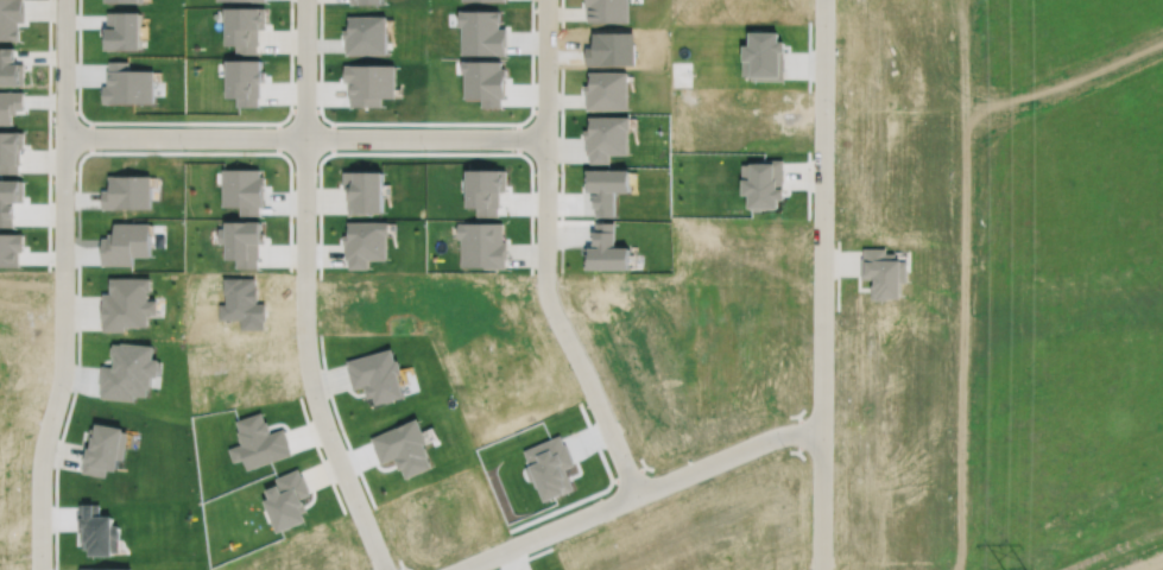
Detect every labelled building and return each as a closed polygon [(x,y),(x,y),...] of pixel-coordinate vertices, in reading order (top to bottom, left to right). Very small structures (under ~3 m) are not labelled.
[(18,39),(18,27),(17,27),(17,21),(25,21),(25,4),(23,4),(23,0),(0,0),(0,39),(18,39)] [(584,6),(587,6),(587,20),(627,20),(627,0),(584,0),(584,6)] [(222,6),(222,19),(226,19),(226,44),(235,44),(235,52),(257,52),(257,44),(259,44),(259,27),(265,27),(265,7),(222,6)] [(24,83),(24,62),(8,62),(8,61),(14,61),(14,46),(0,46),(0,84),(24,83)] [(18,172),(18,151),(20,151),(20,131),(0,131),(0,172),(18,172)] [(741,164),(741,180),(742,180),(742,194),(748,194),(748,207),(777,207),(777,197),(783,197),(783,188),(776,188),(777,178),(773,178),(775,163),(750,163),(750,164),(741,164)] [(343,171),(343,188),(348,188),(348,213),(367,213),(367,211),(383,211),(383,171),(343,171)] [(347,221),(347,234),(343,234),(343,242),(345,242),(345,259),(348,259),(348,267),(368,267),(368,259),(386,259),(386,234),(388,234),(388,221),(347,221)] [(457,222),(457,238),(461,238),(461,266),(485,266),(485,267),(504,267),(504,249),(506,249),(506,240),(503,240),(503,222),(457,222)] [(862,248),(862,258),(861,258),(861,277),(874,277),(874,284),(872,284),(872,298),(887,298),(887,297),(900,297),(900,259),(895,259),(895,253),(885,253),(885,248),(862,248)] [(112,279),(112,294),(105,294),(105,304),(102,304),(102,318),(105,318),(105,328),(124,328),(124,323),(146,324),(146,289),(148,289),(148,279),(112,279)] [(90,428),(89,438),(93,438),(91,444),(86,443),(82,462),(83,462),(82,471),(105,476),(106,468),(116,469),(119,458),(122,460),(128,431),(124,431),(124,428),(97,423),(96,429),(90,428)] [(264,499),(277,531),(305,519),(302,511),(306,509),(301,496),(310,493),(302,474),(301,475),(298,467),(274,477),(278,483),(265,489),(268,498),(264,499)]
